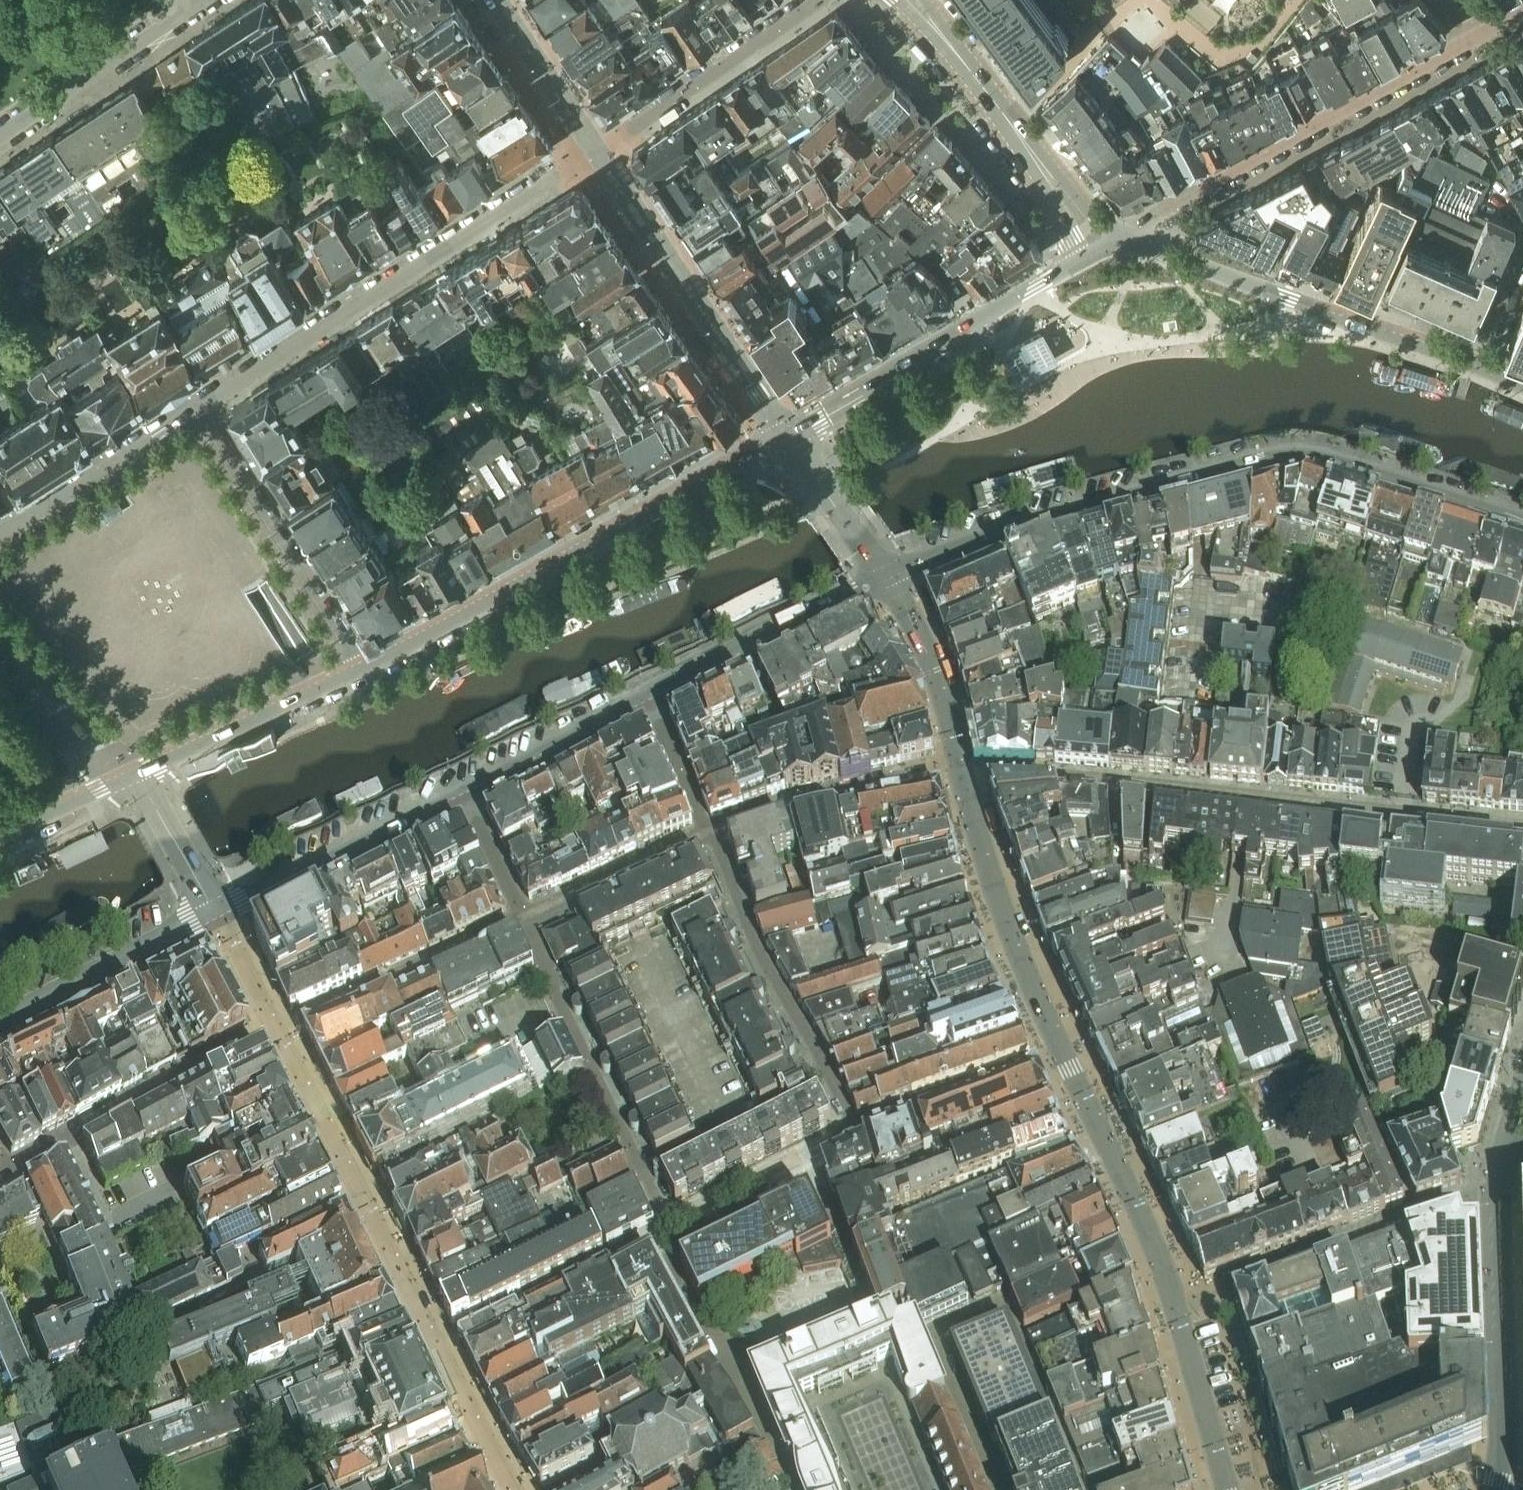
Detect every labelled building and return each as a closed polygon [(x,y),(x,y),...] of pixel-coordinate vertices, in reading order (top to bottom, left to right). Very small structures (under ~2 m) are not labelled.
[(196,58),(211,90),(233,77),(257,138),(314,114),(292,65),(301,61),(284,32),(281,27),(286,24),(273,0),(252,0),(189,42),(196,58)] [(286,24),(281,27),(284,32),(300,21),(301,21),(308,17),(304,11),(303,11),(297,0),(273,0),(286,24)] [(359,0),(350,6),(332,19),(321,0),(297,0),(303,11),(304,11),(308,17),(301,21),(300,21),(284,32),(301,61),(328,48),(331,52),(338,48),(358,37),(376,27),(359,0)] [(350,6),(347,0),(321,0),(332,19),(350,6)] [(376,27),(417,0),(360,0),(359,0),(376,27)] [(407,35),(457,2),(456,0),(417,0),(376,27),(389,46),(397,41),(407,35)] [(586,0),(532,0),(537,7),(549,25),(550,27),(586,0)] [(550,27),(563,46),(630,0),(586,0),(550,27)] [(563,46),(575,65),(646,19),(649,19),(638,0),(630,0),(563,46)] [(661,15),(689,55),(690,54),(717,35),(693,0),(682,0),(661,15)] [(717,35),(718,35),(721,33),(753,11),(746,0),(693,0),(717,35)] [(753,11),(769,0),(746,0),(753,11)] [(1034,86),(1068,49),(1032,0),(971,0),(1034,86)] [(1332,9),(1323,0),(1308,0),(1306,3),(1318,17),(1332,9)] [(1343,21),(1351,17),(1356,26),(1393,6),(1389,0),(1325,0),(1343,21)] [(1394,9),(1416,50),(1444,34),(1447,27),(1422,0),(1408,0),(1394,9)] [(410,39),(421,57),(472,25),(457,2),(407,35),(397,41),(400,45),(410,39)] [(1317,18),(1305,4),(1300,10),(1308,23),(1317,18)] [(1394,9),(1357,29),(1362,37),(1380,70),(1416,50),(1394,9)] [(835,10),(764,60),(780,82),(784,79),(850,29),(848,26),(835,10)] [(677,64),(685,58),(689,55),(661,15),(649,19),(646,19),(662,43),(677,64)] [(662,43),(646,19),(575,65),(586,80),(592,89),(615,74),(662,43)] [(395,104),(435,78),(486,47),(485,44),(472,25),(421,57),(410,39),(400,45),(397,41),(389,46),(373,58),(358,37),(338,48),(354,71),(375,102),(389,95),(395,104)] [(818,53),(833,73),(864,46),(850,29),(818,53)] [(1044,102),(1066,130),(1140,64),(1109,35),(1062,86),(1044,102)] [(1331,35),(1303,51),(1309,63),(1328,98),(1357,82),(1339,50),(1331,35)] [(1362,37),(1339,50),(1357,82),(1380,70),(1362,37)] [(1140,64),(1066,130),(1088,160),(1123,138),(1129,147),(1131,146),(1142,140),(1130,118),(1139,113),(1150,106),(1154,112),(1161,125),(1177,117),(1171,105),(1177,102),(1176,100),(1185,93),(1202,77),(1166,41),(1141,66),(1140,64)] [(662,43),(615,74),(630,96),(677,64),(662,43)] [(1512,50),(1522,68),(1522,43),(1512,50)] [(159,65),(136,80),(116,93),(151,163),(174,148),(143,94),(167,78),(179,96),(203,82),(193,61),(186,45),(157,63),(159,65)] [(876,62),(864,46),(833,73),(818,53),(784,79),(815,116),(876,62)] [(451,136),(437,116),(503,71),(486,47),(435,78),(395,104),(389,95),(375,102),(406,146),(425,133),(435,147),(444,141),(451,136)] [(1279,72),(1267,49),(1251,69),(1251,70),(1280,125),(1281,124),(1298,114),(1301,113),(1281,76),(1279,72)] [(1491,61),(1517,104),(1522,113),(1522,68),(1512,50),(1491,61)] [(784,79),(780,82),(764,60),(747,72),(768,105),(778,121),(785,131),(789,138),(792,136),(815,116),(784,79)] [(1517,104),(1491,61),(1470,73),(1496,115),(1509,108),(1518,125),(1522,123),(1522,113),(1517,104)] [(1328,98),(1309,63),(1298,69),(1317,104),(1328,98)] [(1301,113),(1316,105),(1306,85),(1295,64),(1279,72),(1281,76),(1301,113)] [(879,65),(834,106),(854,125),(897,84),(896,83),(879,65)] [(1248,142),(1249,141),(1258,136),(1259,136),(1276,127),(1280,125),(1251,70),(1232,79),(1225,82),(1229,90),(1227,91),(1232,101),(1229,103),(1229,102),(1221,85),(1213,88),(1212,88),(1203,91),(1213,115),(1230,152),(1248,142)] [(517,92),(503,71),(437,116),(451,136),(470,123),(457,103),(466,98),(479,118),(517,92)] [(1470,73),(1448,85),(1471,121),(1478,133),(1485,144),(1495,138),(1485,121),(1496,115),(1470,73)] [(630,96),(615,74),(592,89),(604,107),(612,109),(630,96)] [(768,105),(764,108),(742,75),(722,89),(746,129),(722,146),(724,150),(733,144),(736,150),(748,142),(749,141),(778,121),(768,105)] [(1202,77),(1185,93),(1176,100),(1177,102),(1183,113),(1184,113),(1191,126),(1209,162),(1230,152),(1213,115),(1203,91),(1212,88),(1207,77),(1204,78),(1202,77)] [(897,84),(854,125),(872,142),(884,129),(912,100),(911,100),(911,99),(897,84)] [(1448,85),(1426,97),(1446,118),(1449,123),(1455,130),(1460,133),(1469,138),(1478,133),(1471,121),(1448,85)] [(685,113),(681,116),(696,137),(703,145),(710,155),(722,146),(746,129),(722,89),(685,113)] [(148,165),(151,163),(116,93),(97,106),(141,187),(156,177),(148,165)] [(475,152),(504,135),(534,117),(519,95),(476,124),(474,121),(470,123),(451,136),(444,141),(457,163),(475,152)] [(1426,97),(1408,107),(1417,120),(1433,131),(1449,123),(1446,118),(1426,97)] [(930,119),(917,106),(912,100),(884,129),(902,146),(930,119)] [(140,188),(141,187),(97,106),(56,133),(55,132),(108,214),(129,201),(118,182),(130,174),(140,188)] [(808,161),(834,141),(836,140),(851,159),(851,158),(853,160),(862,151),(872,142),(854,125),(834,106),(798,143),(808,161)] [(1150,106),(1139,113),(1149,132),(1152,130),(1158,142),(1147,148),(1168,183),(1188,174),(1167,137),(1161,125),(1154,112),(1150,106)] [(1425,146),(1432,149),(1440,132),(1445,128),(1447,129),(1444,131),(1451,140),(1455,143),(1448,156),(1479,173),(1489,151),(1485,144),(1478,133),(1469,138),(1460,133),(1455,130),(1449,123),(1433,131),(1417,120),(1408,107),(1394,114),(1371,127),(1391,165),(1409,155),(1425,146)] [(1161,125),(1167,137),(1188,174),(1209,162),(1191,126),(1184,113),(1183,113),(1184,114),(1177,117),(1161,125)] [(670,124),(651,138),(646,141),(633,150),(653,179),(703,145),(696,137),(681,116),(670,124)] [(535,118),(534,117),(504,135),(523,163),(553,145),(535,118)] [(355,127),(353,131),(358,138),(363,138),(367,135),(360,124),(355,127)] [(932,160),(952,142),(935,125),(863,198),(877,210),(884,217),(901,197),(908,201),(942,171),(932,160)] [(1371,127),(1354,136),(1377,173),(1391,165),(1371,127)] [(884,129),(872,142),(862,151),(879,169),(902,146),(884,129)] [(108,214),(55,132),(19,156),(0,169),(0,177),(32,225),(50,251),(108,214)] [(475,152),(493,182),(511,171),(523,163),(504,135),(475,152)] [(1354,136),(1338,145),(1353,171),(1362,175),(1369,178),(1377,173),(1354,136)] [(1088,160),(1105,182),(1129,168),(1124,159),(1133,154),(1129,147),(1123,138),(1088,160)] [(655,183),(675,212),(728,178),(727,176),(744,165),(758,157),(759,156),(749,141),(748,142),(736,150),(733,152),(728,155),(724,150),(722,146),(710,155),(703,145),(653,179),(655,183)] [(952,183),(965,173),(973,166),(952,142),(932,160),(942,171),(952,183)] [(1338,145),(1321,154),(1342,188),(1345,193),(1363,200),(1372,180),(1369,178),(1362,175),(1353,171),(1338,145)] [(1157,189),(1168,183),(1147,148),(1135,154),(1131,146),(1129,147),(1133,154),(1135,157),(1157,189)] [(1432,191),(1425,204),(1408,241),(1493,278),(1515,228),(1479,211),(1475,209),(1490,177),(1479,173),(1448,156),(1432,149),(1425,146),(1409,155),(1415,165),(1414,170),(1409,179),(1432,191)] [(851,158),(851,159),(828,180),(847,200),(879,169),(862,151),(853,160),(851,158)] [(446,170),(466,200),(493,182),(475,152),(457,163),(446,170)] [(1135,157),(1133,154),(1124,159),(1129,168),(1105,182),(1120,204),(1126,206),(1157,189),(1135,157)] [(1342,188),(1321,154),(1305,163),(1317,184),(1321,182),(1323,186),(1326,184),(1329,190),(1335,185),(1338,190),(1345,193),(1342,188)] [(384,165),(423,229),(447,213),(427,184),(419,189),(399,156),(384,165)] [(758,157),(744,165),(727,176),(728,178),(675,212),(680,219),(684,226),(718,204),(737,192),(768,174),(758,157)] [(1262,203),(1269,214),(1271,211),(1278,198),(1281,203),(1288,207),(1296,211),(1301,213),(1306,204),(1310,205),(1333,216),(1340,202),(1329,190),(1326,184),(1323,186),(1321,182),(1317,184),(1305,163),(1254,190),(1262,203)] [(1522,212),(1522,176),(1517,179),(1508,164),(1499,169),(1522,212)] [(362,182),(400,243),(423,229),(384,165),(361,180),(362,182)] [(757,230),(737,243),(707,261),(707,262),(719,280),(722,284),(722,285),(750,266),(766,256),(772,265),(789,254),(849,213),(848,212),(813,167),(807,171),(799,176),(789,182),(784,186),(779,189),(777,190),(744,211),(757,230)] [(965,173),(952,183),(918,214),(932,222),(943,211),(951,218),(981,192),(981,191),(988,185),(973,167),(965,173)] [(1414,170),(1404,167),(1399,181),(1406,184),(1402,193),(1425,204),(1432,191),(1409,179),(1414,170)] [(427,184),(447,213),(448,213),(447,212),(466,200),(446,170),(426,182),(427,184)] [(737,192),(718,204),(684,226),(694,242),(724,223),(744,211),(777,190),(768,174),(737,192)] [(32,225),(0,177),(0,246),(32,225)] [(375,259),(400,243),(362,182),(336,197),(375,259)] [(1381,184),(1338,283),(1375,299),(1387,272),(1388,270),(1393,272),(1408,241),(1401,238),(1417,202),(1402,195),(1402,193),(1381,184)] [(1003,203),(989,186),(981,192),(951,218),(966,234),(970,230),(984,220),(985,219),(1003,203)] [(555,201),(550,204),(565,227),(594,206),(585,193),(584,191),(574,189),(573,190),(565,195),(555,201)] [(1197,229),(1242,248),(1248,251),(1269,214),(1262,203),(1254,190),(1242,197),(1218,210),(1196,222),(1195,222),(1196,229),(1197,229)] [(1275,262),(1298,270),(1299,271),(1313,241),(1340,253),(1363,200),(1345,193),(1340,202),(1333,216),(1310,205),(1306,204),(1301,213),(1275,262)] [(375,259),(336,197),(295,221),(317,264),(316,265),(328,289),(375,259)] [(831,319),(858,304),(842,281),(841,265),(868,248),(881,269),(911,252),(930,268),(942,257),(966,234),(951,218),(943,211),(932,222),(918,214),(908,201),(901,197),(884,217),(877,210),(872,216),(860,205),(849,213),(789,254),(831,319)] [(983,245),(983,246),(998,262),(1017,246),(1031,236),(1003,203),(985,219),(984,220),(970,230),(983,245)] [(536,247),(556,233),(565,227),(550,204),(521,223),(536,247)] [(536,247),(526,255),(530,262),(541,277),(610,230),(595,208),(594,206),(565,227),(556,233),(536,247)] [(744,211),(724,223),(694,242),(707,261),(737,243),(757,230),(744,211)] [(1248,251),(1271,261),(1291,221),(1271,211),(1269,214),(1248,251)] [(248,320),(256,337),(307,304),(296,286),(294,287),(273,252),(295,240),(283,218),(261,231),(258,226),(247,225),(238,231),(236,242),(229,246),(224,237),(215,242),(220,251),(228,276),(248,320)] [(501,236),(500,237),(520,268),(530,262),(526,255),(536,247),(521,223),(501,236)] [(610,230),(541,277),(542,278),(555,300),(570,289),(625,252),(611,231),(610,230)] [(976,291),(993,281),(971,255),(983,246),(983,245),(970,230),(966,234),(942,257),(954,270),(967,282),(964,284),(964,288),(970,295),(976,291)] [(1031,236),(1017,246),(1028,260),(1043,251),(1031,236)] [(500,237),(479,250),(503,287),(505,286),(513,296),(542,278),(541,277),(530,262),(520,268),(500,237)] [(1349,257),(1340,253),(1313,241),(1299,271),(1334,285),(1349,257)] [(1392,285),(1474,321),(1493,278),(1408,241),(1393,272),(1392,274),(1396,276),(1392,285)] [(983,246),(971,255),(993,281),(1028,260),(1017,246),(998,262),(983,246)] [(858,304),(869,320),(883,342),(922,319),(903,289),(895,294),(881,269),(868,248),(841,265),(842,281),(858,304)] [(505,286),(503,287),(479,250),(460,263),(490,311),(513,296),(505,286)] [(584,309),(600,298),(639,272),(625,252),(570,289),(584,309)] [(922,319),(955,301),(937,272),(930,268),(911,252),(881,269),(895,294),(903,289),(922,319)] [(157,290),(206,369),(253,338),(243,323),(248,320),(228,276),(219,253),(157,290)] [(812,331),(831,319),(789,254),(772,265),(778,275),(790,292),(774,302),(771,304),(776,312),(752,328),(762,343),(772,357),(780,370),(784,367),(801,356),(812,348),(819,344),(812,331)] [(750,266),(722,285),(734,301),(769,278),(770,280),(778,275),(772,265),(766,256),(750,266)] [(296,280),(309,303),(310,303),(327,291),(310,257),(287,268),(294,280),(296,280)] [(490,311),(460,263),(439,276),(466,318),(479,309),(483,315),(490,311)] [(146,305),(161,296),(142,265),(127,273),(146,305)] [(734,301),(752,328),(776,312),(771,304),(774,302),(790,292),(778,275),(770,280),(769,278),(734,301)] [(439,276),(397,304),(423,345),(444,377),(450,373),(429,341),(466,318),(439,276)] [(613,317),(618,325),(657,298),(641,276),(603,301),(600,298),(584,309),(585,311),(589,308),(601,325),(613,317)] [(618,325),(587,345),(601,365),(619,353),(670,318),(658,300),(657,298),(618,325)] [(812,331),(836,369),(849,362),(883,342),(858,304),(831,319),(812,331)] [(109,340),(151,404),(202,371),(161,306),(109,340)] [(393,306),(356,330),(380,366),(394,386),(407,377),(395,359),(417,344),(393,306)] [(1522,312),(1522,313),(1510,343),(1522,348),(1522,309),(1522,312)] [(670,318),(619,353),(637,381),(645,376),(689,346),(671,319),(670,318)] [(569,320),(557,328),(577,357),(588,350),(569,320)] [(97,327),(81,337),(76,331),(52,347),(56,353),(44,361),(97,440),(148,406),(122,366),(107,375),(103,369),(118,360),(97,327)] [(365,376),(380,366),(356,330),(340,340),(365,376)] [(1021,376),(1054,358),(1040,333),(1007,351),(1021,376)] [(340,340),(320,353),(345,389),(365,376),(340,340)] [(812,348),(801,356),(784,367),(794,382),(800,390),(836,369),(819,344),(812,348)] [(661,402),(670,396),(707,372),(703,366),(689,346),(645,376),(661,402)] [(1378,352),(1374,366),(1421,381),(1425,367),(1378,352)] [(349,396),(345,389),(320,353),(269,385),(296,418),(308,411),(313,420),(349,396)] [(58,465),(95,441),(92,437),(93,436),(96,440),(97,440),(44,361),(39,364),(33,358),(21,366),(28,374),(27,381),(33,393),(45,395),(47,397),(23,413),(58,465)] [(606,367),(585,380),(596,398),(607,416),(645,477),(675,460),(680,457),(654,410),(643,417),(627,390),(621,393),(606,367)] [(707,372),(670,396),(685,423),(695,417),(711,439),(724,432),(741,422),(724,397),(708,374),(707,372)] [(252,396),(232,409),(264,461),(306,433),(296,418),(269,385),(267,382),(250,393),(252,396)] [(1470,386),(1462,405),(1511,425),(1519,407),(1470,386)] [(435,459),(496,559),(497,560),(556,526),(508,441),(500,429),(504,427),(480,391),(434,421),(452,448),(435,459)] [(680,457),(711,439),(695,417),(685,423),(670,396),(661,402),(663,404),(654,410),(680,457)] [(596,398),(589,403),(599,420),(607,416),(596,398)] [(430,413),(425,405),(418,410),(423,417),(430,413)] [(1313,405),(1308,423),(1392,449),(1398,432),(1313,405)] [(58,465),(23,413),(0,429),(0,456),(20,484),(23,488),(58,465)] [(582,447),(569,454),(586,479),(589,477),(603,500),(642,478),(645,477),(607,416),(599,420),(575,433),(582,447)] [(310,436),(268,465),(267,465),(292,505),(293,505),(343,474),(329,452),(334,449),(321,429),(310,436)] [(522,432),(508,441),(556,526),(584,511),(603,500),(589,477),(586,479),(569,454),(538,471),(534,463),(539,461),(542,456),(534,441),(528,439),(522,432)] [(4,500),(2,496),(3,495),(5,499),(21,488),(19,485),(20,484),(0,456),(0,497),(2,501),(4,500)] [(1464,473),(1522,492),(1522,478),(1468,460),(1464,473)] [(1087,463),(1026,479),(1029,491),(1090,475),(1087,463)] [(1309,560),(1315,536),(1315,535),(1332,480),(1306,473),(1304,473),(1290,516),(1293,516),(1290,527),(1276,524),(1273,540),(1270,539),(1267,550),(1273,551),(1309,560)] [(1304,473),(1278,480),(1275,516),(1290,516),(1304,473)] [(293,506),(310,533),(353,506),(347,497),(354,493),(343,474),(293,505),(294,506),(293,506)] [(757,478),(758,480),(758,483),(759,485),(760,487),(761,489),(763,491),(765,493),(767,494),(769,495),(771,496),(774,496),(776,496),(779,496),(781,495),(786,493),(783,491),(778,487),(775,485),(771,483),(768,481),(764,480),(757,478)] [(1010,478),(930,501),(936,519),(1016,496),(1010,478)] [(1267,577),(1273,551),(1267,550),(1270,539),(1273,540),(1275,516),(1278,480),(1252,486),(1250,530),(1241,533),(1233,583),(1224,584),(1217,637),(1224,637),(1276,642),(1285,643),(1300,587),(1267,577)] [(1342,539),(1356,488),(1332,480),(1315,535),(1315,536),(1340,544),(1342,539)] [(1250,530),(1252,486),(1202,499),(1201,500),(1201,501),(1200,501),(1200,502),(1199,504),(1199,505),(1200,508),(1190,510),(1189,503),(1187,504),(1190,546),(1205,542),(1205,552),(1214,554),(1210,578),(1194,576),(1178,586),(1176,586),(1172,586),(1160,683),(1156,704),(1182,707),(1183,705),(1195,706),(1211,707),(1217,639),(1217,637),(1224,584),(1233,583),(1241,533),(1250,530)] [(1365,546),(1365,544),(1379,496),(1356,488),(1342,539),(1365,546)] [(428,512),(442,535),(466,574),(467,573),(469,576),(470,576),(471,576),(470,575),(485,567),(486,567),(494,562),(494,561),(492,558),(455,496),(428,512)] [(1391,601),(1403,556),(1418,507),(1379,496),(1365,544),(1374,546),(1356,605),(1386,614),(1391,601)] [(1169,547),(1190,546),(1187,504),(1162,510),(1169,547)] [(331,557),(332,559),(378,530),(366,509),(358,514),(353,506),(310,533),(327,559),(327,558),(328,559),(331,557)] [(1445,516),(1445,515),(1418,507),(1403,556),(1391,601),(1416,610),(1425,582),(1430,564),(1445,516)] [(1151,550),(1169,547),(1162,510),(1147,514),(1151,550)] [(1147,514),(1130,518),(1132,526),(1139,564),(1152,562),(1151,556),(1151,550),(1147,514)] [(1465,523),(1445,516),(1430,564),(1425,582),(1447,589),(1450,571),(1465,523)] [(1139,564),(1132,526),(1130,518),(1106,524),(1108,532),(1107,532),(1119,581),(1120,589),(1128,617),(1121,669),(1120,676),(1160,683),(1172,586),(1136,582),(1139,564)] [(1469,588),(1472,577),(1487,530),(1465,523),(1450,571),(1447,589),(1435,626),(1455,632),(1462,612),(1465,601),(1469,588)] [(1095,588),(1096,588),(1119,581),(1107,532),(1106,524),(1078,532),(1095,588)] [(1488,529),(1487,530),(1472,577),(1469,588),(1477,590),(1479,582),(1485,583),(1484,585),(1490,587),(1508,535),(1488,529)] [(349,593),(350,593),(364,585),(360,578),(363,575),(387,561),(381,551),(389,546),(378,530),(332,559),(328,561),(329,561),(328,562),(338,577),(339,576),(343,582),(342,583),(349,593)] [(1078,532),(1051,539),(1076,604),(1087,638),(1099,634),(1091,614),(1103,611),(1096,588),(1095,588),(1078,532)] [(418,549),(424,560),(443,591),(458,582),(458,583),(468,577),(466,574),(442,535),(418,549)] [(1508,535),(1490,587),(1484,585),(1480,604),(1478,611),(1512,622),(1520,592),(1522,584),(1522,540),(1513,537),(1508,535)] [(1016,554),(1006,558),(1005,559),(1033,622),(1076,604),(1051,539),(1040,543),(1042,548),(1018,559),(1016,554)] [(1151,556),(1152,562),(1139,564),(1136,582),(1172,586),(1176,586),(1177,576),(1159,574),(1161,558),(1151,556)] [(398,575),(417,602),(419,605),(443,591),(424,560),(398,575)] [(926,592),(940,622),(987,604),(1013,591),(1001,560),(951,581),(949,576),(932,583),(934,589),(926,592)] [(355,604),(371,628),(373,632),(393,620),(392,619),(399,615),(399,616),(402,614),(403,617),(414,610),(413,608),(415,606),(414,604),(389,567),(387,561),(363,575),(360,578),(364,585),(350,593),(350,594),(349,595),(355,604)] [(686,578),(604,613),(611,629),(693,594),(686,578)] [(1520,592),(1512,622),(1511,626),(1521,630),(1520,631),(1522,632),(1522,584),(1520,592)] [(781,585),(715,616),(723,632),(788,601),(781,585)] [(1113,621),(1128,617),(1120,589),(1105,593),(1113,621)] [(940,622),(948,644),(987,628),(999,624),(1007,644),(1031,634),(1023,613),(1013,591),(987,604),(940,622)] [(1476,616),(1478,611),(1480,604),(1465,601),(1462,612),(1476,616)] [(861,614),(837,627),(851,653),(862,647),(887,633),(886,631),(880,630),(873,616),(871,617),(863,614),(863,613),(861,613),(861,614)] [(1359,718),(1370,684),(1373,674),(1442,697),(1444,691),(1451,693),(1462,659),(1455,657),(1457,651),(1385,628),(1383,634),(1347,622),(1320,705),(1359,718)] [(956,665),(964,687),(1019,669),(1023,680),(1026,689),(1052,682),(1037,632),(1031,634),(1007,644),(999,624),(987,628),(995,650),(956,665)] [(822,668),(851,653),(837,627),(808,641),(822,668)] [(987,628),(948,644),(947,644),(956,665),(995,650),(987,628)] [(862,647),(878,676),(905,661),(891,638),(890,638),(887,633),(862,647)] [(1273,678),(1276,642),(1224,637),(1221,663),(1254,666),(1254,676),(1273,678)] [(826,676),(822,668),(808,641),(795,648),(811,683),(826,676)] [(839,703),(851,700),(888,691),(890,694),(922,688),(905,661),(878,676),(862,647),(851,653),(822,668),(826,676),(811,683),(820,706),(821,705),(836,697),(839,703)] [(811,683),(795,648),(758,668),(784,725),(820,706),(811,683)] [(631,656),(542,697),(549,713),(639,671),(631,656)] [(495,659),(444,681),(449,694),(500,673),(503,663),(495,659)] [(1323,661),(1316,659),(1303,703),(1309,705),(1323,661)] [(1120,676),(1121,669),(1101,665),(1096,692),(1117,695),(1120,676)] [(1023,680),(1019,669),(964,687),(969,705),(1004,695),(1002,686),(1023,680)] [(775,733),(745,674),(724,685),(737,716),(751,745),(775,733)] [(1108,769),(1147,773),(1151,728),(1156,704),(1160,683),(1120,676),(1117,695),(1112,727),(1108,769)] [(1034,762),(1055,764),(1060,721),(1112,727),(1117,695),(1094,693),(1054,691),(1052,682),(1026,689),(1014,692),(1021,717),(1040,713),(1037,740),(1034,762)] [(737,716),(724,685),(697,698),(701,706),(700,707),(707,723),(717,747),(722,757),(751,745),(737,716)] [(890,694),(888,691),(851,700),(856,717),(858,725),(863,745),(894,737),(910,733),(929,729),(925,708),(922,688),(890,694)] [(1014,692),(1004,695),(969,705),(974,726),(1021,717),(1014,692)] [(533,699),(456,734),(465,752),(541,717),(533,699)] [(707,723),(700,707),(696,699),(669,713),(679,737),(707,723)] [(1151,728),(1147,773),(1172,775),(1173,768),(1179,731),(1182,707),(1156,704),(1151,728)] [(821,705),(820,706),(784,725),(786,731),(775,733),(751,745),(756,756),(763,774),(775,768),(785,791),(845,777),(826,725),(829,724),(821,705)] [(1182,707),(1179,731),(1173,768),(1175,768),(1173,775),(1190,777),(1196,732),(1193,732),(1195,715),(1195,706),(1183,705),(1182,707)] [(1217,720),(1210,779),(1260,784),(1262,784),(1263,776),(1270,717),(1270,710),(1246,708),(1245,726),(1238,726),(1239,722),(1217,720)] [(1040,713),(1021,717),(974,726),(978,743),(1009,741),(1037,740),(1040,713)] [(1193,732),(1196,732),(1190,777),(1206,778),(1212,716),(1195,715),(1193,732)] [(1313,790),(1338,793),(1343,747),(1337,746),(1339,732),(1344,733),(1345,719),(1321,715),(1319,729),(1313,790)] [(870,771),(863,745),(858,725),(856,717),(829,724),(826,725),(845,777),(870,771)] [(1288,779),(1291,743),(1286,743),(1286,740),(1279,739),(1281,718),(1270,717),(1263,776),(1269,777),(1268,785),(1287,787),(1288,779)] [(1344,733),(1345,733),(1343,747),(1338,793),(1370,796),(1370,795),(1379,725),(1345,719),(1344,733)] [(1112,727),(1060,721),(1055,764),(1108,769),(1112,727)] [(679,737),(688,761),(717,747),(707,723),(679,737)] [(609,745),(599,751),(609,774),(637,759),(644,762),(650,759),(652,762),(659,758),(644,726),(631,733),(630,732),(622,737),(622,738),(608,745),(609,745)] [(1288,787),(1313,790),(1319,729),(1313,728),(1312,739),(1292,737),(1292,740),(1286,740),(1286,743),(1291,743),(1288,779),(1288,787)] [(910,733),(917,760),(934,755),(933,753),(935,753),(935,751),(931,733),(930,731),(929,731),(929,729),(910,733)] [(910,733),(894,737),(901,764),(917,760),(910,733)] [(1467,749),(1469,737),(1460,736),(1458,747),(1467,749)] [(863,745),(870,771),(901,764),(894,737),(863,745)] [(1007,761),(1034,762),(1037,740),(1009,741),(1007,761)] [(981,759),(1007,761),(1009,741),(978,743),(981,759)] [(1449,804),(1450,796),(1453,763),(1455,763),(1456,749),(1434,746),(1433,754),(1429,753),(1422,801),(1449,804)] [(722,757),(717,747),(688,761),(702,795),(733,783),(727,768),(722,757)] [(1510,749),(1508,761),(1522,762),(1522,751),(1510,749)] [(616,788),(609,774),(599,751),(598,750),(571,765),(586,795),(598,818),(603,827),(612,823),(614,826),(623,822),(629,819),(630,819),(627,811),(616,788)] [(1476,765),(1455,763),(1453,763),(1450,796),(1451,796),(1450,804),(1478,807),(1482,766),(1484,766),(1485,753),(1477,752),(1476,765)] [(756,756),(727,768),(733,783),(743,807),(767,798),(759,776),(763,774),(756,756)] [(627,811),(640,805),(644,813),(651,809),(654,815),(681,804),(662,763),(642,773),(639,766),(625,773),(629,782),(616,788),(627,811)] [(571,765),(545,779),(560,810),(586,795),(571,765)] [(1501,810),(1506,771),(1506,768),(1484,766),(1482,766),(1478,807),(1501,810)] [(767,798),(785,791),(775,768),(763,774),(759,776),(767,798)] [(1506,771),(1501,810),(1522,812),(1522,774),(1506,771)] [(381,775),(334,796),(340,809),(387,787),(381,775)] [(528,818),(535,831),(538,836),(565,821),(560,810),(545,779),(518,793),(521,800),(520,801),(528,818)] [(743,807),(733,783),(702,795),(702,796),(711,818),(712,819),(743,807)] [(935,789),(887,797),(891,820),(939,809),(935,789)] [(997,810),(1028,807),(1022,791),(1002,790),(992,789),(992,790),(991,790),(990,790),(997,810)] [(1056,792),(1022,791),(1028,807),(1060,804),(1056,792)] [(1097,795),(1080,793),(1056,792),(1060,804),(1076,854),(1110,848),(1108,796),(1097,795)] [(487,812),(497,833),(528,818),(520,801),(516,794),(486,810),(487,812)] [(320,796),(253,825),(260,842),(327,813),(320,796)] [(857,803),(838,807),(843,831),(891,820),(887,797),(857,803)] [(1147,801),(1122,798),(1122,799),(1121,799),(1124,873),(1125,875),(1139,876),(1147,801)] [(1181,845),(1186,807),(1155,803),(1151,847),(1148,872),(1156,873),(1158,859),(1162,860),(1165,842),(1181,845)] [(686,812),(681,804),(654,815),(664,836),(692,826),(686,812)] [(1051,838),(1032,845),(1041,869),(1076,854),(1060,804),(1028,807),(997,810),(1004,831),(1044,818),(1051,838)] [(571,805),(561,810),(565,819),(575,814),(571,805)] [(811,870),(813,875),(826,872),(822,860),(848,855),(843,831),(838,807),(818,811),(791,817),(804,871),(811,870)] [(1186,807),(1181,845),(1194,847),(1193,854),(1190,853),(1189,869),(1204,871),(1211,810),(1186,807)] [(939,809),(891,820),(843,831),(848,855),(949,831),(948,829),(943,830),(939,809)] [(1211,810),(1204,871),(1219,873),(1221,858),(1219,858),(1220,849),(1234,851),(1238,816),(1238,814),(1237,813),(1211,810)] [(636,849),(664,836),(654,815),(653,813),(630,819),(629,819),(623,822),(636,849)] [(1246,870),(1259,872),(1261,856),(1276,858),(1282,819),(1237,813),(1238,814),(1238,816),(1234,851),(1233,857),(1247,859),(1246,870)] [(535,831),(528,818),(497,833),(503,845),(504,846),(529,834),(535,831)] [(619,858),(603,827),(598,818),(570,831),(575,841),(590,871),(619,858)] [(1044,818),(1004,831),(1013,853),(1032,845),(1051,838),(1044,818)] [(757,911),(787,903),(771,858),(793,850),(785,819),(732,837),(733,837),(728,839),(743,883),(748,882),(749,886),(757,911)] [(1314,894),(1312,866),(1309,823),(1282,819),(1276,858),(1296,860),(1298,873),(1304,872),(1306,894),(1314,894)] [(441,833),(452,856),(472,844),(462,822),(441,833)] [(619,858),(636,849),(623,822),(614,826),(612,823),(603,827),(619,858)] [(1341,886),(1339,871),(1344,827),(1309,823),(1312,866),(1328,865),(1328,870),(1325,874),(1329,902),(1319,903),(1320,906),(1321,928),(1348,926),(1344,901),(1341,886)] [(1377,874),(1387,875),(1388,834),(1382,833),(1344,827),(1339,871),(1377,876),(1377,874)] [(949,831),(848,855),(822,860),(826,872),(833,870),(830,860),(843,857),(845,868),(843,868),(845,876),(881,866),(953,848),(949,831)] [(457,873),(460,872),(452,856),(441,833),(425,842),(424,841),(415,846),(435,890),(460,879),(457,873)] [(504,846),(510,859),(529,850),(535,847),(529,834),(504,846)] [(1515,890),(1520,849),(1393,834),(1393,835),(1388,834),(1387,875),(1384,905),(1440,911),(1443,882),(1515,890)] [(574,879),(590,871),(575,841),(559,848),(574,879)] [(88,842),(47,863),(56,879),(96,860),(88,842)] [(452,856),(460,872),(480,859),(472,844),(452,856)] [(519,877),(536,869),(551,861),(548,855),(542,844),(535,847),(529,850),(510,859),(519,877)] [(1041,869),(1032,845),(1013,853),(1012,853),(1021,877),(1041,869)] [(1031,901),(1038,899),(1088,881),(1089,882),(1107,878),(1112,875),(1111,847),(1110,848),(1076,854),(1041,869),(1021,877),(1030,901),(1031,901)] [(562,885),(574,879),(559,848),(548,855),(551,861),(562,885)] [(845,876),(849,894),(957,864),(953,848),(881,866),(845,876)] [(401,892),(410,911),(416,924),(427,919),(417,893),(430,887),(412,849),(388,861),(401,892)] [(1520,849),(1515,890),(1509,951),(1518,951),(1522,951),(1522,849),(1520,849)] [(541,932),(544,940),(550,952),(557,967),(563,964),(568,974),(571,980),(608,962),(614,959),(615,959),(612,954),(612,953),(609,954),(605,945),(629,934),(632,940),(647,934),(646,933),(643,927),(676,912),(678,919),(680,923),(681,926),(712,911),(722,907),(718,899),(699,856),(698,855),(578,910),(566,916),(560,919),(559,919),(561,923),(548,929),(545,930),(541,932)] [(480,859),(460,872),(457,873),(460,879),(466,891),(469,890),(468,887),(489,877),(480,859)] [(410,911),(401,892),(388,861),(353,879),(369,912),(397,898),(397,906),(401,915),(410,911)] [(547,892),(562,885),(551,861),(536,869),(547,892)] [(0,881),(0,897),(44,878),(38,864),(0,881)] [(849,894),(823,901),(829,924),(839,922),(873,913),(962,889),(962,888),(964,888),(959,869),(958,869),(957,864),(849,894)] [(794,867),(785,870),(794,900),(803,897),(794,867)] [(833,870),(826,872),(813,875),(805,878),(812,904),(823,901),(849,894),(845,876),(843,868),(833,871),(833,870)] [(547,892),(536,869),(519,877),(526,894),(529,901),(547,892)] [(1092,896),(1095,904),(1040,925),(1047,945),(1126,916),(1126,899),(1121,899),(1121,874),(1112,875),(1107,878),(1110,890),(1092,896)] [(1227,899),(1228,892),(1203,890),(1204,875),(1198,875),(1196,895),(1227,899)] [(477,904),(484,901),(497,894),(489,877),(468,887),(469,890),(477,904)] [(1031,901),(1040,925),(1095,904),(1092,896),(1089,882),(1088,881),(1038,899),(1031,901)] [(349,882),(319,897),(331,924),(341,941),(360,932),(355,921),(361,918),(357,907),(361,906),(349,882)] [(1244,883),(1242,901),(1251,902),(1253,884),(1244,883)] [(1141,888),(1133,888),(1132,906),(1140,906),(1141,888)] [(976,927),(971,912),(949,918),(948,917),(971,910),(964,889),(963,890),(962,889),(873,913),(839,922),(854,969),(865,965),(875,961),(976,927)] [(476,926),(492,919),(484,901),(477,904),(469,890),(466,891),(459,895),(476,926)] [(109,894),(41,931),(50,949),(119,912),(109,894)] [(497,894),(484,901),(492,919),(506,912),(497,894)] [(443,911),(444,911),(456,936),(476,926),(459,895),(440,904),(443,911)] [(1095,963),(1092,959),(1117,949),(1113,941),(1115,937),(1124,934),(1128,936),(1165,923),(1160,908),(1161,907),(1162,896),(1146,895),(1144,913),(1049,949),(1064,980),(1066,975),(1086,968),(1088,969),(1094,966),(1095,963)] [(1213,928),(1216,898),(1189,895),(1186,925),(1213,928)] [(299,977),(279,986),(291,1011),(326,994),(315,970),(354,958),(365,950),(358,936),(342,944),(341,941),(331,924),(319,897),(253,931),(272,972),(270,973),(275,983),(277,982),(279,986),(298,976),(299,977)] [(1454,897),(1454,918),(1498,919),(1499,898),(1454,897)] [(808,898),(787,903),(757,911),(758,913),(753,914),(758,926),(765,945),(818,932),(825,930),(829,924),(823,901),(812,904),(809,905),(808,898)] [(1330,988),(1377,1100),(1420,1084),(1406,1048),(1432,1038),(1422,1010),(1420,1011),(1410,985),(1402,981),(1399,971),(1393,973),(1385,929),(1374,931),(1372,921),(1361,923),(1356,899),(1344,901),(1348,926),(1321,928),(1322,951),(1330,988)] [(1293,1001),(1330,988),(1322,951),(1321,928),(1320,906),(1284,900),(1282,916),(1246,912),(1242,943),(1255,978),(1258,983),(1293,1001)] [(354,958),(363,978),(405,959),(428,949),(416,924),(410,911),(401,915),(394,919),(399,933),(380,942),(373,928),(358,936),(365,950),(354,958)] [(428,949),(456,936),(444,911),(443,911),(444,913),(427,919),(416,924),(428,949)] [(681,926),(672,931),(678,943),(673,945),(680,960),(685,957),(697,982),(691,985),(699,1000),(705,997),(726,1041),(720,1044),(727,1058),(735,1053),(751,1084),(750,1085),(760,1106),(778,1097),(781,1103),(785,1101),(786,1102),(813,1089),(807,1077),(797,1081),(770,1026),(768,1027),(712,911),(681,926)] [(875,961),(882,985),(884,984),(885,985),(984,954),(977,933),(970,935),(977,932),(976,927),(875,961)] [(433,973),(392,992),(406,1022),(408,1027),(444,1010),(448,1009),(477,996),(476,993),(489,986),(490,990),(534,970),(518,934),(433,973)] [(1132,944),(1117,949),(1092,959),(1095,963),(1094,966),(1088,969),(1086,968),(1066,975),(1064,980),(1070,993),(1184,949),(1186,948),(1182,935),(1135,952),(1132,944)] [(767,948),(791,990),(813,984),(793,940),(767,948)] [(144,976),(144,977),(148,983),(161,1008),(165,1007),(217,980),(216,978),(220,977),(203,945),(170,962),(144,976)] [(1159,1029),(1159,1030),(1164,1043),(1198,1028),(1204,1025),(1209,1025),(1215,1008),(1204,1012),(1202,1006),(1200,1007),(1190,979),(1194,977),(1184,949),(1070,993),(1089,1033),(1150,1008),(1159,1029)] [(878,1015),(885,1013),(991,976),(990,974),(984,954),(885,985),(892,1008),(877,1013),(878,1015)] [(315,970),(326,994),(330,992),(363,978),(354,958),(315,970)] [(791,990),(804,1011),(851,995),(882,985),(875,961),(865,965),(854,969),(813,984),(791,990)] [(608,962),(571,980),(581,1001),(657,1157),(690,1141),(689,1140),(694,1138),(688,1125),(694,1122),(687,1108),(681,1111),(669,1087),(675,1083),(668,1069),(662,1072),(641,1028),(647,1025),(640,1010),(634,1014),(622,989),(627,986),(628,986),(621,972),(615,975),(608,962)] [(1522,990),(1522,977),(1465,962),(1449,1016),(1510,1034),(1522,990)] [(999,994),(991,976),(885,1013),(878,1015),(885,1035),(885,1036),(924,1021),(998,994),(999,994)] [(161,1008),(148,983),(144,977),(135,981),(153,1015),(161,1008)] [(220,979),(217,980),(165,1007),(190,1054),(202,1048),(245,1025),(220,979)] [(135,981),(134,980),(119,987),(119,988),(105,995),(108,1002),(107,1003),(117,1022),(107,1027),(115,1043),(156,1022),(153,1015),(135,981)] [(1315,1058),(1293,1001),(1258,983),(1242,988),(1284,1093),(1315,1081),(1307,1062),(1315,1058)] [(1198,1028),(1201,1035),(1212,1030),(1215,1035),(1222,1053),(1237,1089),(1250,1084),(1259,1103),(1284,1093),(1242,988),(1222,995),(1215,1008),(1209,1025),(1204,1025),(1198,1028)] [(340,1016),(312,1029),(306,1031),(321,1061),(325,1059),(325,1060),(406,1022),(392,992),(368,1004),(367,1003),(340,1016)] [(1010,1014),(999,994),(998,994),(924,1021),(885,1036),(858,1046),(865,1065),(892,1055),(1010,1014)] [(859,1022),(858,1019),(851,995),(804,1011),(818,1036),(859,1022)] [(107,1003),(103,996),(52,1022),(64,1046),(74,1066),(100,1053),(107,1049),(106,1047),(99,1032),(117,1022),(107,1003)] [(1099,1054),(1159,1030),(1159,1029),(1150,1008),(1089,1033),(1099,1054)] [(325,1060),(325,1061),(322,1063),(336,1092),(340,1090),(340,1091),(382,1071),(409,1058),(419,1081),(423,1079),(447,1067),(468,1056),(458,1036),(444,1010),(408,1027),(406,1022),(325,1060)] [(858,1046),(885,1036),(885,1035),(878,1015),(877,1013),(858,1019),(859,1022),(818,1036),(831,1057),(858,1046)] [(1010,1014),(892,1055),(865,1065),(873,1085),(896,1077),(904,1074),(951,1057),(951,1058),(962,1054),(1019,1034),(1010,1014)] [(1499,1072),(1510,1034),(1449,1016),(1437,1054),(1454,1059),(1499,1072)] [(0,1048),(0,1051),(10,1072),(13,1071),(26,1064),(34,1082),(58,1070),(50,1053),(64,1046),(52,1022),(0,1048)] [(175,1061),(156,1022),(115,1043),(106,1047),(107,1049),(100,1053),(119,1092),(146,1077),(175,1061)] [(1164,1043),(1159,1030),(1099,1054),(1108,1074),(1201,1035),(1198,1028),(1164,1043)] [(1108,1074),(1118,1095),(1206,1059),(1222,1053),(1215,1035),(1212,1030),(1201,1035),(1108,1074)] [(554,1088),(583,1074),(564,1034),(535,1048),(521,1055),(540,1094),(554,1088)] [(962,1054),(970,1076),(1028,1055),(1029,1055),(1029,1054),(1029,1053),(1028,1053),(1019,1034),(962,1054)] [(831,1057),(839,1075),(847,1071),(847,1072),(865,1065),(858,1046),(831,1057)] [(259,1047),(238,1058),(247,1075),(268,1066),(259,1047)] [(23,1088),(34,1082),(26,1064),(13,1071),(10,1072),(0,1051),(0,1101),(8,1097),(7,1096),(23,1088)] [(74,1119),(119,1092),(100,1053),(74,1066),(79,1076),(60,1086),(74,1119)] [(912,1096),(970,1076),(962,1054),(951,1058),(951,1057),(904,1074),(912,1096)] [(218,1068),(227,1085),(247,1075),(238,1058),(218,1068)] [(1118,1095),(1127,1113),(1213,1076),(1206,1059),(1118,1095)] [(1489,1105),(1499,1072),(1454,1059),(1444,1092),(1489,1105)] [(410,1117),(365,1138),(362,1140),(381,1176),(427,1151),(426,1149),(455,1134),(489,1117),(527,1098),(512,1065),(459,1090),(447,1067),(423,1079),(435,1104),(410,1117)] [(849,1094),(872,1085),(873,1085),(865,1065),(847,1072),(847,1073),(840,1076),(849,1094)] [(247,1075),(227,1085),(212,1092),(220,1108),(271,1083),(271,1082),(275,1080),(268,1066),(247,1075)] [(1439,1080),(1442,1070),(1433,1067),(1430,1078),(1432,1083),(1439,1080)] [(203,1075),(212,1092),(227,1085),(218,1068),(203,1075)] [(1049,1097),(1037,1069),(919,1114),(938,1163),(956,1156),(948,1134),(1049,1097)] [(348,1114),(349,1116),(393,1094),(382,1071),(340,1091),(337,1093),(348,1114),(351,1112),(352,1113),(348,1114)] [(872,1085),(881,1108),(912,1096),(904,1074),(896,1077),(873,1085),(872,1085)] [(187,1125),(210,1113),(220,1108),(212,1092),(203,1075),(196,1078),(193,1080),(192,1081),(172,1092),(187,1125)] [(1221,1094),(1213,1076),(1127,1113),(1135,1131),(1234,1090),(1221,1094)] [(74,1119),(60,1086),(55,1077),(34,1089),(56,1129),(74,1119)] [(403,1089),(393,1094),(349,1116),(361,1139),(365,1137),(365,1138),(410,1117),(435,1104),(423,1079),(419,1081),(403,1089)] [(276,1081),(271,1083),(220,1108),(210,1113),(187,1125),(162,1137),(172,1157),(198,1147),(198,1146),(212,1140),(287,1104),(276,1081)] [(858,1116),(881,1108),(872,1085),(849,1094),(858,1116)] [(56,1129),(34,1089),(19,1097),(29,1117),(40,1137),(56,1129)] [(1135,1131),(1144,1149),(1194,1128),(1195,1129),(1242,1112),(1234,1090),(1135,1131)] [(1444,1092),(1437,1090),(1435,1104),(1440,1121),(1450,1155),(1451,1155),(1477,1147),(1489,1105),(1444,1092)] [(172,1092),(129,1114),(142,1143),(144,1147),(162,1137),(187,1125),(172,1092)] [(11,1154),(40,1137),(29,1117),(19,1097),(18,1096),(0,1107),(0,1135),(11,1154)] [(676,1203),(755,1163),(751,1156),(760,1152),(763,1159),(832,1124),(818,1097),(662,1176),(676,1203)] [(1057,1116),(1049,1097),(948,1134),(956,1156),(1006,1137),(1057,1116)] [(212,1140),(226,1170),(302,1135),(301,1132),(287,1104),(212,1140)] [(1361,1162),(1365,1171),(1383,1212),(1404,1205),(1362,1107),(1339,1117),(1346,1168),(1361,1162)] [(142,1143),(129,1114),(106,1127),(119,1156),(134,1147),(142,1143)] [(919,1114),(890,1124),(892,1130),(908,1174),(938,1163),(919,1114)] [(1058,1120),(1057,1116),(1006,1137),(1016,1163),(1068,1143),(1058,1121),(1051,1124),(1051,1123),(1058,1120)] [(466,1154),(482,1189),(485,1196),(478,1199),(480,1203),(489,1199),(487,1196),(531,1175),(540,1195),(563,1185),(551,1160),(534,1168),(522,1143),(506,1152),(489,1117),(455,1134),(466,1154)] [(1419,1128),(1429,1161),(1438,1193),(1460,1186),(1453,1163),(1450,1155),(1440,1121),(1419,1128)] [(1401,1169),(1429,1161),(1419,1128),(1399,1136),(1394,1122),(1381,1126),(1388,1141),(1401,1169)] [(867,1132),(864,1133),(865,1137),(865,1140),(874,1171),(875,1176),(884,1173),(885,1183),(908,1174),(892,1130),(890,1124),(867,1132)] [(82,1140),(95,1168),(119,1156),(106,1127),(82,1140)] [(1144,1149),(1156,1176),(1214,1153),(1215,1147),(1211,1136),(1203,1134),(1197,1136),(1195,1129),(1194,1128),(1144,1149)] [(395,1204),(398,1209),(460,1178),(461,1177),(452,1160),(466,1154),(455,1134),(426,1149),(427,1151),(433,1164),(387,1188),(390,1193),(396,1204),(395,1204)] [(302,1135),(226,1170),(237,1192),(313,1154),(302,1135)] [(938,1163),(908,1174),(885,1183),(873,1187),(884,1213),(958,1185),(1016,1163),(1006,1137),(956,1156),(938,1163)] [(865,1140),(843,1150),(858,1189),(868,1184),(865,1174),(874,1171),(865,1140)] [(134,1147),(119,1156),(95,1168),(105,1189),(123,1180),(123,1179),(145,1167),(134,1147)] [(602,1201),(624,1190),(623,1189),(634,1184),(617,1150),(617,1149),(615,1148),(615,1149),(566,1173),(577,1197),(596,1189),(602,1201)] [(821,1161),(835,1198),(858,1189),(843,1150),(821,1161)] [(380,1176),(387,1188),(433,1164),(427,1151),(381,1176),(380,1176)] [(948,1263),(956,1260),(974,1252),(976,1255),(979,1254),(1014,1237),(1012,1232),(992,1242),(982,1219),(1085,1171),(1073,1151),(1007,1175),(949,1200),(888,1226),(891,1234),(880,1239),(898,1284),(948,1263)] [(45,1164),(69,1217),(82,1245),(104,1234),(92,1210),(65,1153),(45,1164)] [(1214,1153),(1156,1176),(1169,1203),(1213,1185),(1209,1176),(1221,1171),(1214,1153)] [(313,1154),(237,1192),(194,1214),(208,1241),(324,1183),(327,1181),(314,1156),(312,1157),(314,1156),(313,1154)] [(1416,1201),(1438,1193),(1429,1161),(1401,1169),(1416,1201)] [(32,1189),(28,1191),(38,1214),(42,1212),(49,1228),(69,1217),(45,1164),(25,1175),(32,1189)] [(194,1214),(237,1192),(226,1170),(183,1191),(194,1214)] [(1086,1172),(1085,1171),(982,1219),(992,1242),(1012,1232),(1011,1231),(1096,1193),(1087,1173),(1086,1172)] [(1249,1171),(1213,1185),(1169,1203),(1181,1227),(1219,1212),(1212,1197),(1230,1190),(1236,1205),(1257,1197),(1258,1196),(1249,1171)] [(1383,1212),(1365,1171),(1330,1184),(1345,1218),(1348,1225),(1383,1212)] [(485,1196),(482,1189),(468,1195),(460,1178),(398,1209),(411,1233),(478,1199),(485,1196)] [(18,1180),(0,1190),(0,1238),(36,1222),(34,1216),(38,1214),(28,1191),(24,1193),(18,1180)] [(328,1181),(324,1183),(208,1241),(207,1241),(215,1260),(232,1253),(338,1203),(328,1181)] [(1199,1248),(1192,1251),(1205,1281),(1273,1254),(1286,1249),(1347,1226),(1345,1218),(1330,1184),(1329,1181),(1306,1190),(1303,1182),(1280,1191),(1279,1188),(1258,1196),(1257,1197),(1267,1221),(1250,1227),(1242,1230),(1199,1248)] [(471,1263),(498,1250),(542,1229),(521,1184),(489,1199),(480,1203),(484,1212),(486,1217),(472,1223),(475,1230),(462,1235),(424,1254),(421,1255),(431,1279),(466,1262),(471,1263)] [(835,1198),(855,1251),(880,1239),(891,1234),(888,1226),(884,1213),(873,1187),(870,1189),(868,1184),(858,1189),(835,1198)] [(607,1249),(654,1226),(634,1185),(624,1190),(602,1201),(587,1208),(607,1249)] [(682,1263),(681,1264),(699,1302),(780,1263),(786,1276),(787,1276),(786,1274),(800,1268),(804,1275),(808,1275),(807,1274),(840,1268),(840,1269),(841,1268),(830,1246),(832,1245),(809,1199),(809,1198),(759,1222),(761,1226),(683,1264),(682,1263)] [(1000,1275),(1109,1223),(1097,1198),(1015,1237),(1014,1237),(979,1254),(996,1292),(1005,1288),(1000,1275)] [(466,1221),(484,1212),(480,1203),(478,1199),(411,1233),(420,1254),(424,1253),(424,1254),(462,1235),(457,1226),(466,1221)] [(1197,1245),(1199,1248),(1242,1230),(1241,1228),(1260,1221),(1254,1207),(1235,1214),(1237,1219),(1224,1224),(1219,1212),(1181,1227),(1191,1248),(1197,1245)] [(573,1223),(588,1215),(585,1209),(569,1217),(573,1223)] [(547,1214),(551,1223),(560,1219),(556,1210),(547,1214)] [(257,1253),(265,1271),(294,1257),(352,1231),(342,1211),(257,1253)] [(1315,1265),(1315,1266),(1325,1294),(1332,1318),(1378,1303),(1405,1295),(1421,1289),(1410,1253),(1464,1251),(1463,1227),(1459,1216),(1404,1233),(1374,1244),(1346,1254),(1345,1254),(1333,1259),(1315,1265)] [(284,1417),(278,1405),(284,1402),(274,1381),(111,1442),(107,1430),(108,1416),(98,1411),(86,1386),(89,1371),(81,1370),(76,1358),(118,1341),(118,1339),(122,1338),(118,1329),(90,1262),(82,1245),(69,1217),(49,1228),(68,1271),(65,1273),(79,1309),(31,1329),(46,1368),(50,1367),(50,1368),(67,1362),(71,1374),(69,1390),(77,1390),(88,1417),(86,1432),(94,1432),(99,1446),(93,1449),(98,1460),(78,1469),(78,1468),(67,1473),(68,1474),(44,1484),(41,1478),(15,1489),(119,1489),(114,1479),(284,1417)] [(552,1248),(542,1229),(498,1250),(508,1270),(460,1292),(445,1299),(441,1301),(453,1326),(472,1317),(505,1300),(521,1292),(603,1251),(592,1228),(585,1232),(581,1222),(562,1231),(567,1240),(552,1248)] [(1006,1287),(1012,1299),(1121,1249),(1109,1223),(1000,1275),(1005,1288),(1006,1287)] [(164,1341),(157,1344),(167,1368),(174,1365),(186,1394),(215,1382),(203,1353),(233,1341),(258,1331),(260,1335),(267,1332),(265,1328),(275,1324),(272,1316),(296,1307),(290,1291),(307,1285),(318,1310),(374,1286),(377,1284),(352,1231),(294,1257),(303,1276),(286,1283),(286,1282),(258,1294),(257,1291),(251,1294),(252,1296),(244,1299),(247,1307),(199,1327),(197,1322),(162,1336),(164,1341)] [(115,1258),(104,1234),(82,1245),(90,1262),(118,1329),(138,1321),(139,1321),(130,1300),(125,1287),(130,1286),(132,1285),(133,1284),(133,1282),(132,1278),(130,1272),(128,1270),(127,1269),(125,1270),(123,1270),(119,1272),(114,1259),(115,1258)] [(855,1251),(880,1317),(907,1304),(898,1284),(880,1239),(855,1251)] [(225,1287),(238,1280),(241,1279),(241,1274),(232,1253),(215,1260),(199,1267),(191,1249),(180,1254),(187,1267),(178,1272),(180,1276),(130,1300),(139,1321),(138,1321),(141,1328),(212,1294),(225,1287)] [(1133,1278),(1121,1249),(1012,1299),(1024,1329),(1076,1305),(1076,1304),(1087,1299),(1087,1300),(1133,1278)] [(508,1270),(498,1250),(471,1263),(466,1262),(431,1279),(441,1300),(445,1298),(445,1299),(460,1292),(508,1270)] [(1468,1359),(1464,1251),(1410,1253),(1421,1289),(1405,1295),(1407,1345),(1407,1355),(1408,1358),(1439,1357),(1439,1359),(1468,1359)] [(975,1302),(993,1293),(976,1255),(974,1252),(956,1260),(975,1302)] [(536,1319),(505,1334),(517,1357),(528,1351),(540,1373),(557,1364),(555,1361),(556,1361),(637,1320),(651,1348),(666,1340),(676,1360),(686,1378),(691,1376),(711,1364),(659,1267),(656,1262),(656,1263),(651,1254),(642,1259),(642,1258),(613,1274),(608,1265),(597,1271),(562,1288),(553,1292),(529,1304),(536,1319)] [(898,1284),(907,1304),(917,1329),(968,1305),(948,1263),(898,1284)] [(1282,1336),(1332,1318),(1325,1294),(1315,1266),(1265,1285),(1265,1284),(1234,1295),(1247,1339),(1249,1345),(1282,1336)] [(260,1335),(235,1346),(245,1371),(280,1357),(288,1354),(295,1371),(334,1355),(344,1351),(351,1347),(343,1330),(390,1309),(378,1285),(374,1287),(374,1286),(318,1310),(267,1332),(260,1335)] [(1131,1288),(1093,1306),(1115,1361),(1148,1348),(1131,1288)] [(1332,1460),(1441,1416),(1439,1359),(1439,1357),(1408,1358),(1407,1355),(1407,1345),(1392,1349),(1378,1303),(1332,1318),(1282,1336),(1249,1345),(1263,1389),(1287,1473),(1332,1460)] [(536,1319),(529,1304),(460,1339),(468,1354),(505,1334),(536,1319)] [(842,1482),(839,1483),(835,1474),(839,1472),(818,1423),(812,1425),(800,1395),(817,1388),(820,1395),(878,1370),(875,1363),(892,1356),(913,1411),(946,1397),(929,1357),(917,1329),(907,1304),(880,1317),(862,1324),(769,1364),(752,1371),(802,1489),(845,1489),(842,1482)] [(1048,1386),(1115,1361),(1093,1306),(1092,1306),(1092,1307),(1029,1336),(1027,1337),(1048,1385),(1048,1386)] [(10,1399),(10,1396),(32,1386),(0,1309),(0,1403),(10,1399)] [(390,1309),(343,1330),(351,1347),(399,1326),(391,1309),(390,1309)] [(952,1346),(995,1448),(1050,1425),(1007,1323),(952,1346)] [(295,1371),(274,1381),(284,1402),(409,1347),(399,1326),(344,1351),(334,1355),(295,1371)] [(467,1355),(477,1375),(481,1374),(482,1375),(517,1357),(505,1334),(468,1354),(467,1354),(467,1355)] [(409,1347),(284,1402),(278,1405),(284,1417),(299,1446),(358,1419),(363,1432),(376,1427),(377,1429),(386,1426),(392,1439),(438,1419),(437,1419),(441,1417),(418,1366),(409,1348),(409,1347)] [(569,1382),(602,1366),(592,1347),(559,1363),(569,1382)] [(1048,1386),(1064,1423),(1159,1388),(1148,1348),(1115,1361),(1048,1386)] [(517,1357),(482,1375),(478,1376),(489,1398),(540,1373),(528,1351),(517,1357)] [(576,1410),(516,1441),(517,1442),(513,1444),(526,1466),(530,1464),(531,1466),(576,1443),(582,1440),(649,1406),(639,1384),(648,1379),(653,1379),(661,1396),(674,1389),(676,1392),(681,1389),(686,1378),(676,1360),(656,1370),(649,1369),(651,1366),(644,1351),(620,1364),(628,1380),(627,1381),(576,1410)] [(1472,1461),(1471,1451),(1469,1398),(1466,1398),(1465,1370),(1468,1370),(1468,1359),(1439,1359),(1441,1416),(1332,1460),(1287,1473),(1292,1489),(1398,1489),(1472,1461)] [(499,1418),(568,1385),(557,1364),(540,1373),(489,1398),(499,1418)] [(763,1447),(754,1431),(732,1393),(711,1364),(691,1376),(729,1444),(738,1461),(736,1462),(737,1463),(766,1447),(765,1446),(763,1447)] [(568,1385),(499,1418),(501,1421),(504,1419),(505,1420),(501,1422),(513,1442),(516,1441),(576,1410),(627,1381),(605,1392),(595,1372),(568,1385)] [(609,1489),(631,1489),(625,1479),(627,1478),(635,1483),(637,1489),(645,1489),(672,1475),(706,1453),(711,1455),(729,1444),(691,1376),(686,1378),(681,1389),(676,1392),(674,1389),(661,1396),(662,1399),(667,1397),(669,1400),(606,1433),(612,1442),(612,1451),(600,1458),(613,1485),(608,1488),(609,1489)] [(1169,1422),(1159,1388),(1064,1423),(1078,1457),(1169,1422)] [(970,1454),(959,1426),(946,1397),(913,1411),(945,1489),(985,1489),(970,1454)] [(14,1429),(30,1473),(77,1457),(61,1412),(14,1429)] [(442,1418),(438,1419),(392,1439),(374,1447),(375,1447),(321,1472),(330,1489),(348,1489),(388,1471),(450,1443),(449,1442),(453,1440),(445,1425),(442,1418)] [(1078,1457),(1088,1481),(1177,1449),(1169,1422),(1078,1457)] [(1074,1483),(1050,1425),(995,1448),(1013,1489),(1077,1489),(1074,1483)] [(30,1473),(14,1429),(13,1426),(0,1431),(0,1485),(30,1473)] [(576,1443),(531,1466),(528,1469),(541,1489),(542,1489),(596,1465),(582,1440),(576,1443)] [(388,1471),(393,1481),(406,1476),(406,1477),(394,1484),(397,1489),(408,1489),(412,1489),(417,1489),(463,1468),(467,1466),(454,1441),(450,1443),(388,1471)] [(1180,1460),(1179,1456),(1183,1455),(1181,1448),(1177,1449),(1088,1481),(1091,1489),(1147,1489),(1185,1476),(1183,1471),(1187,1470),(1185,1464),(1181,1464),(1180,1460)] [(787,1485),(770,1453),(741,1468),(753,1489),(777,1489),(787,1485)] [(479,1487),(468,1467),(464,1469),(463,1468),(417,1489),(481,1489),(479,1487)] [(1147,1489),(1189,1489),(1185,1476),(1147,1489)] [(673,1478),(651,1489),(679,1489),(673,1478)]
